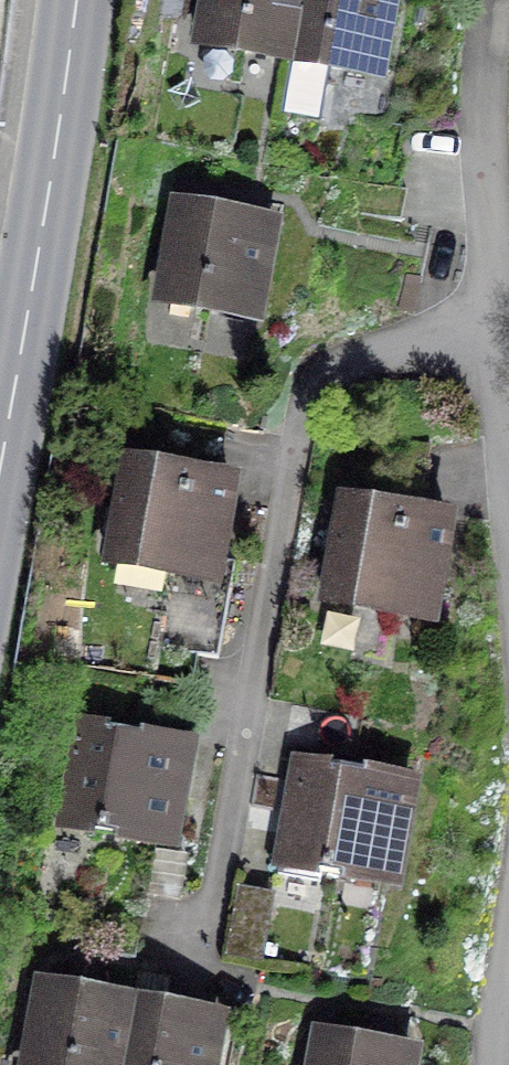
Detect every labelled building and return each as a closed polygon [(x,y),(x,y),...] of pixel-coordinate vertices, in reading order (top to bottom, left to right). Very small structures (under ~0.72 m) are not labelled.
[(204,43),(288,58),(298,0),(198,0),(198,5),(210,7),(204,43)] [(384,0),(298,0),(288,58),(279,104),(309,109),(317,63),(371,73),(384,0)] [(172,265),(165,301),(250,316),(268,220),(183,205),(178,234),(165,231),(160,263),(172,265)] [(163,428),(158,459),(219,469),(224,439),(163,428)] [(109,559),(216,578),(233,480),(126,461),(109,559)] [(342,500),(325,598),(432,616),(449,519),(342,500)] [(78,721),(60,824),(168,844),(187,741),(78,721)] [(317,881),(319,870),(392,883),(410,781),(295,760),(277,874),(317,881)] [(237,893),(226,955),(261,961),(272,899),(237,893)] [(33,1064),(119,1064),(131,999),(48,984),(43,1013),(30,1011),(24,1042),(37,1045),(33,1064)] [(214,1014),(131,999),(119,1064),(205,1064),(206,1062),(218,1064),(222,1041),(210,1039),(214,1014)] [(408,1049),(323,1033),(318,1063),(306,1060),(305,1064),(405,1064),(408,1049)]
